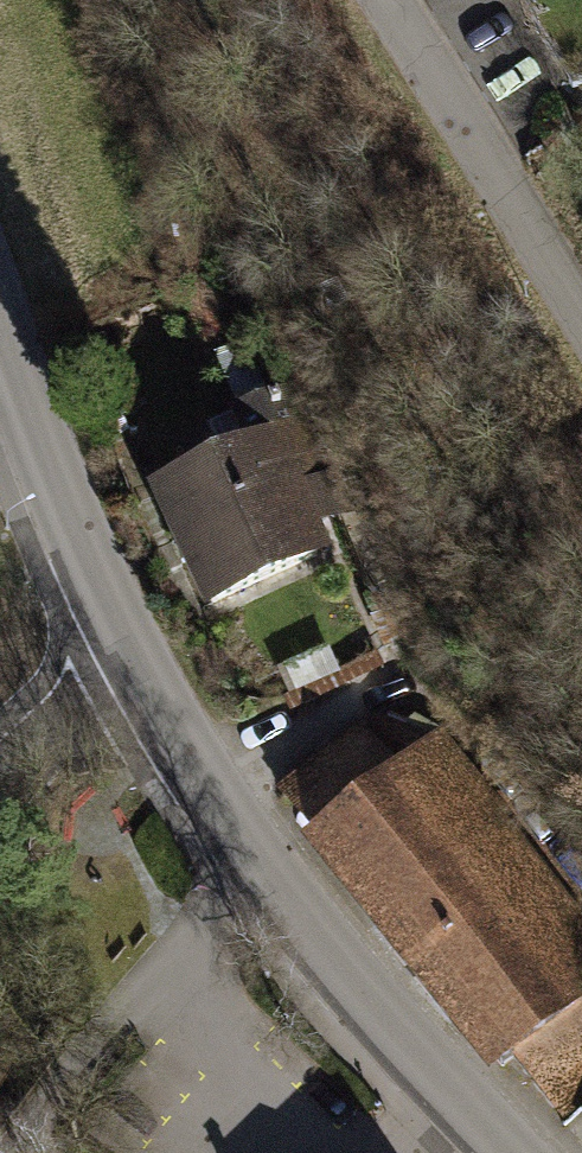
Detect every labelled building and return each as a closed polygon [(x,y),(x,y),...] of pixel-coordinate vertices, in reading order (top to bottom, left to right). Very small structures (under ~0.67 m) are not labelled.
[(282,422),(146,481),(204,615),(340,556),(282,422)] [(298,833),(481,1077),(509,1056),(558,1121),(581,1102),(581,913),(441,726),(427,737),(380,715),(362,729),(359,725),(275,788),(305,828),(298,833)]
